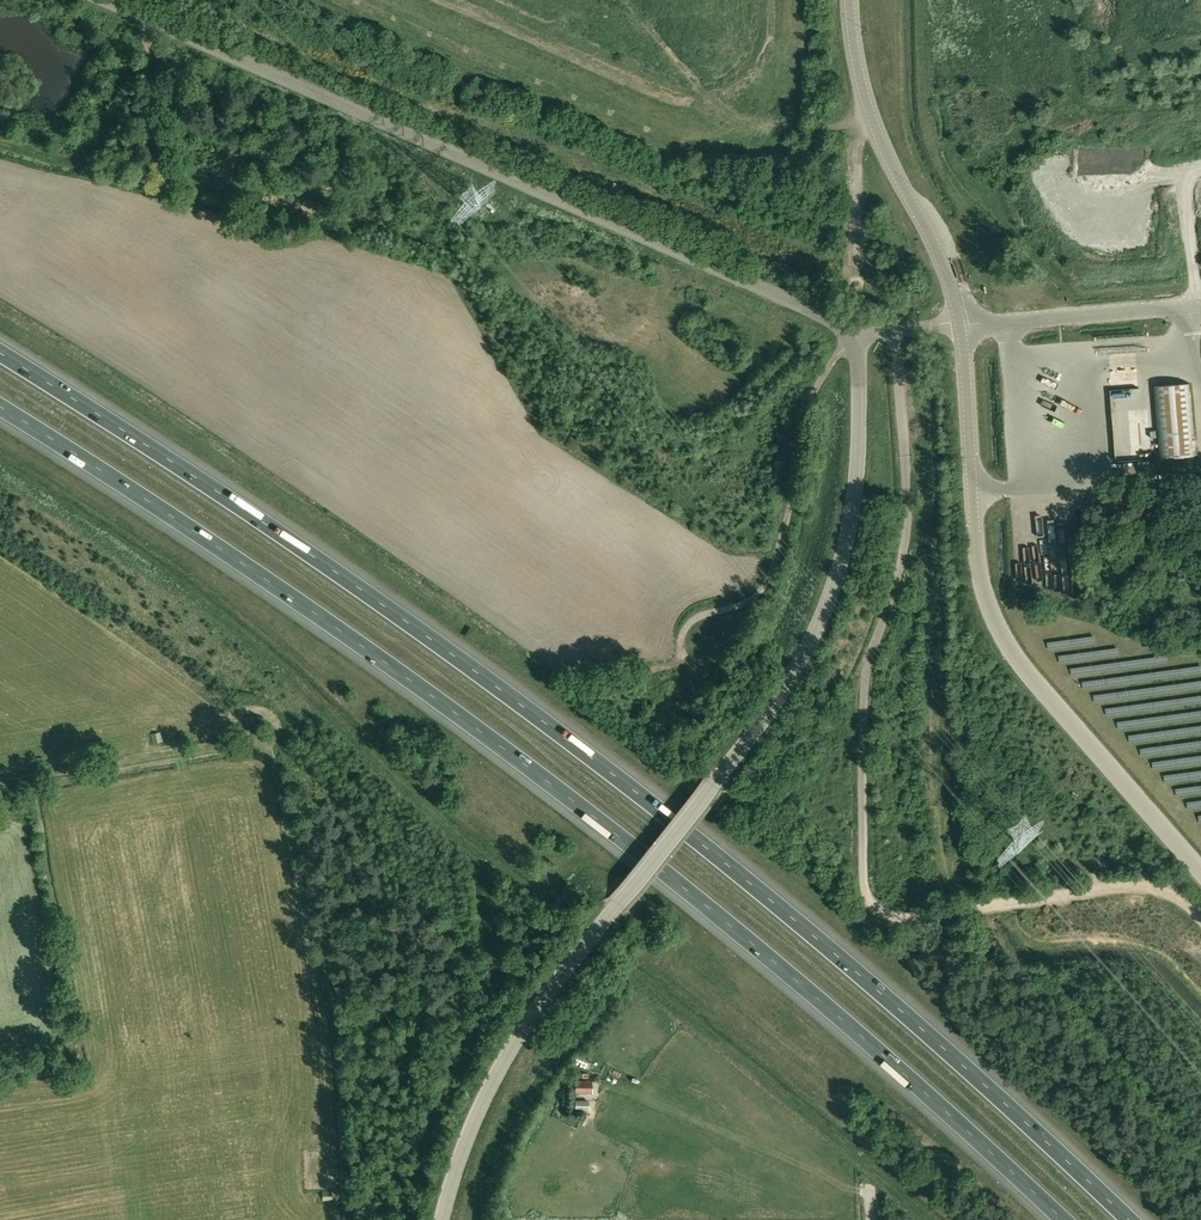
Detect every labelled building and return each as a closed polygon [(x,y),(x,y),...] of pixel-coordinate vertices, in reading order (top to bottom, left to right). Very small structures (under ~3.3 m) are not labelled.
[(533,145),(524,141),(520,150),(529,154),(533,145)] [(618,185),(609,181),(605,190),(615,194),(618,185)] [(1160,458),(1196,455),(1190,383),(1155,386),(1160,458)] [(253,717),(244,719),(246,729),(255,727),(253,717)] [(151,735),(153,744),(163,742),(161,733),(151,735)] [(576,1080),(576,1093),(593,1094),(593,1081),(576,1080)] [(576,1101),(576,1110),(589,1110),(589,1100),(576,1100),(576,1101)] [(332,1191),(322,1191),(322,1201),(332,1201),(332,1191)]
